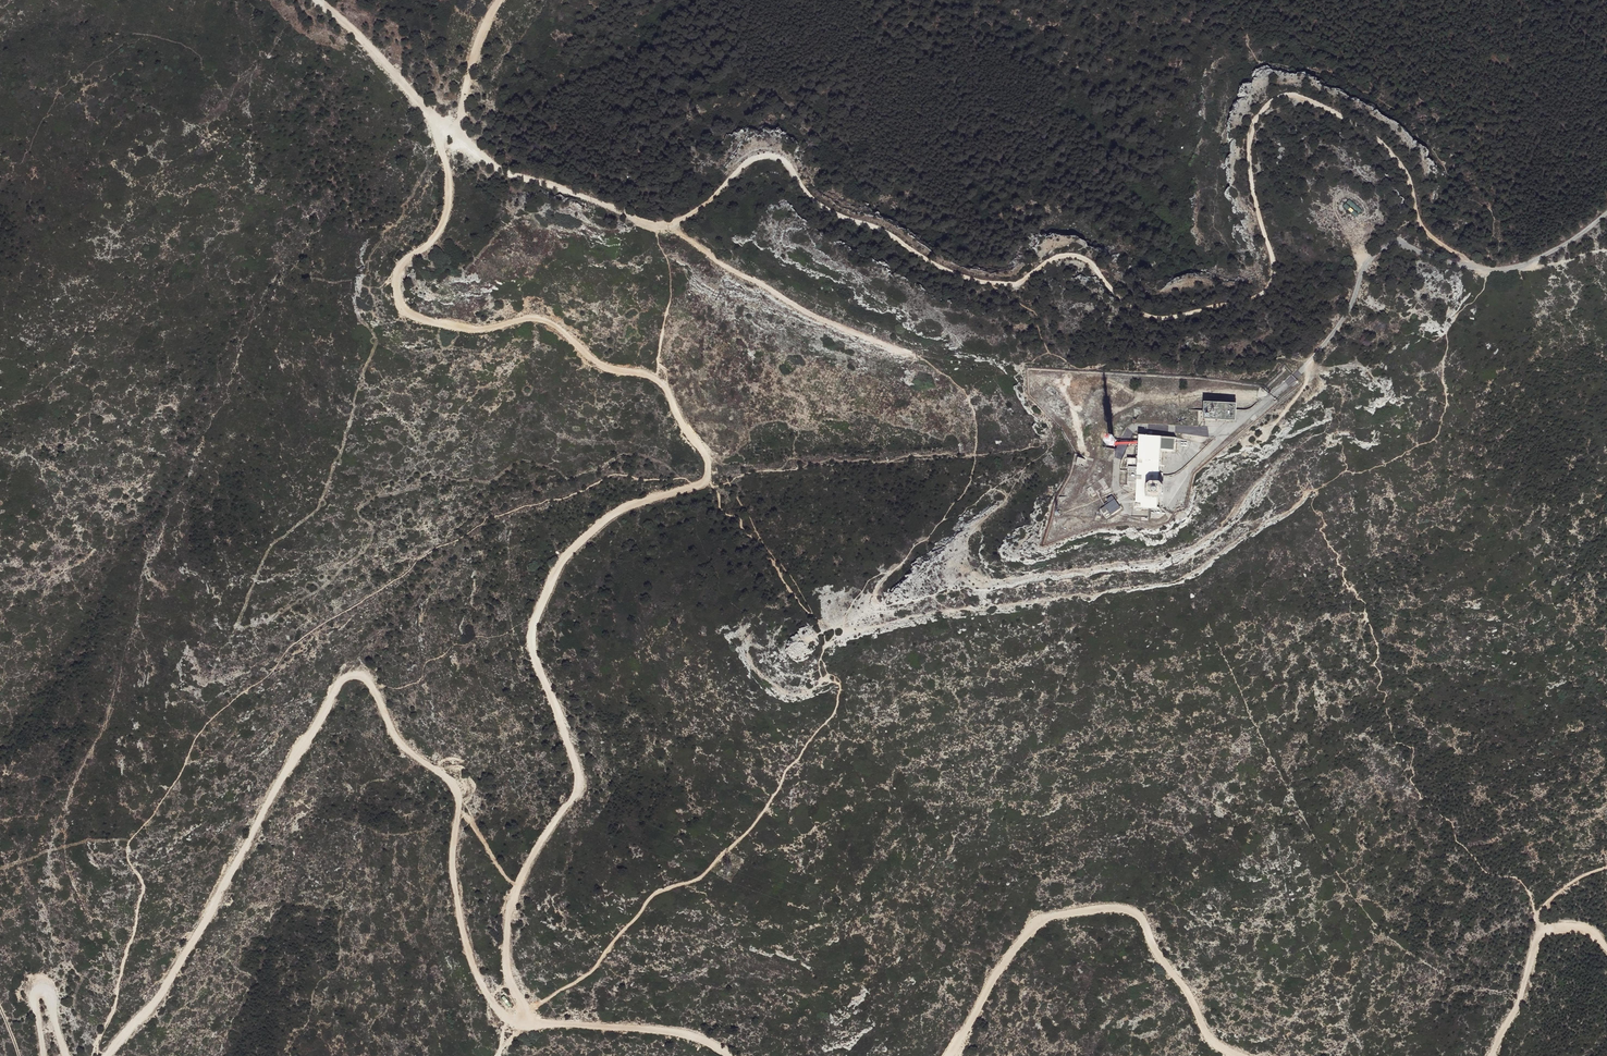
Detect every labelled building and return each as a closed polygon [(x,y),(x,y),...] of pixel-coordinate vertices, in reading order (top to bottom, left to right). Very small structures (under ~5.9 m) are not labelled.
[(1240,403),(1207,401),(1206,418),(1239,420),(1240,403)] [(1164,508),(1162,508),(1165,450),(1179,451),(1180,438),(1143,435),(1142,459),(1141,468),(1140,490),(1139,508),(1164,510),(1164,508)] [(1091,457),(1081,455),(1079,464),(1089,467),(1091,457)] [(1142,459),(1133,459),(1132,467),(1133,467),(1141,468),(1142,459)] [(1140,490),(1141,468),(1133,467),(1133,483),(1135,483),(1135,488),(1136,489),(1138,490),(1140,490)] [(1125,507),(1116,495),(1111,499),(1112,500),(1108,503),(1109,505),(1105,508),(1111,517),(1125,507)]
